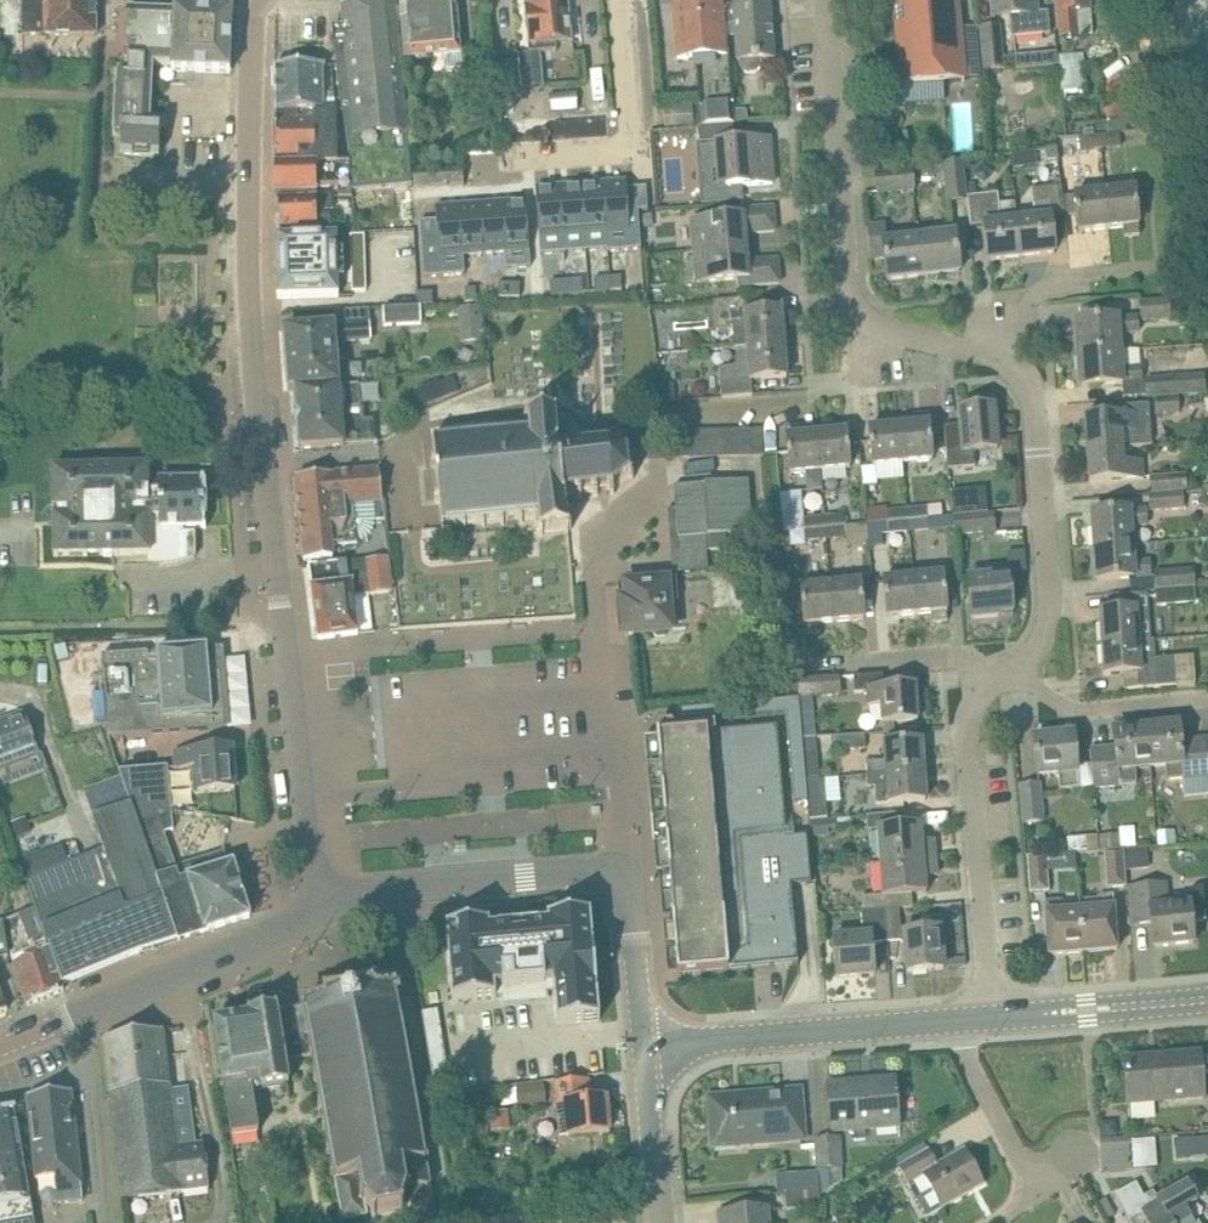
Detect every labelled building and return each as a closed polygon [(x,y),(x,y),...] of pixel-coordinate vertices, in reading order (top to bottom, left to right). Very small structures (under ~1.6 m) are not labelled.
[(25,41),(26,0),(0,0),(0,41),(25,41)] [(101,48),(101,0),(26,0),(25,41),(25,49),(101,48)] [(350,163),(351,191),(412,183),(395,0),(341,5),(344,33),(335,34),(335,33),(334,33),(337,70),(341,113),(343,113),(351,163),(350,163)] [(401,24),(405,59),(443,56),(444,67),(448,71),(466,69),(465,53),(461,53),(457,0),(399,0),(401,24)] [(571,43),(567,0),(531,0),(532,4),(525,5),(529,53),(557,51),(556,44),(571,43)] [(722,6),(722,0),(673,0),(678,62),(696,61),(702,126),(732,124),(730,104),(728,83),(732,82),(730,56),(726,56),(723,26),(722,6)] [(894,1),(901,86),(963,81),(956,0),(916,0),(894,1)] [(1009,17),(1011,37),(1050,34),(1048,12),(1037,13),(1036,0),(992,0),(994,18),(1009,17)] [(1061,37),(1078,35),(1076,11),(1091,10),(1090,0),(1058,0),(1061,37)] [(722,6),(723,26),(735,25),(738,62),(774,59),(770,2),(722,6)] [(172,71),(230,73),(233,11),(174,10),(174,12),(127,11),(125,65),(129,65),(128,77),(116,77),(113,136),(121,137),(120,155),(159,156),(161,129),(151,128),(154,66),(172,67),(172,71)] [(985,69),(1003,68),(1000,27),(982,28),(985,69)] [(1038,54),(1034,59),(1035,67),(1053,65),(1052,53),(1038,54)] [(1061,91),(1086,89),(1083,53),(1058,56),(1061,91)] [(275,116),(320,114),(320,110),(323,110),(322,92),(322,68),(325,68),(325,65),(275,65),(275,111),(275,116)] [(1062,101),(1079,100),(1078,90),(1061,91),(1062,101)] [(578,110),(578,105),(577,92),(550,95),(551,112),(578,110)] [(1120,95),(1103,98),(1107,118),(1124,115),(1120,95)] [(730,104),(732,124),(739,124),(737,103),(730,104)] [(275,116),(275,165),(337,164),(337,113),(320,114),(275,116)] [(522,144),(573,145),(574,117),(523,115),(522,144)] [(732,124),(702,126),(698,127),(702,168),(724,166),(726,188),(773,184),(769,139),(733,142),(732,124)] [(1120,133),(1100,135),(1101,146),(1121,144),(1120,133)] [(1080,148),(1101,146),(1100,135),(1079,137),(1080,148)] [(1011,153),(1014,170),(1041,165),(1046,157),(1045,150),(1044,147),(1011,153)] [(1057,163),(1055,149),(1045,150),(1046,157),(1047,164),(1057,163)] [(944,163),(944,164),(948,201),(967,199),(967,196),(963,161),(944,163)] [(350,163),(337,164),(275,165),(275,193),(299,193),(317,192),(317,187),(338,186),(339,197),(351,197),(351,191),(350,163)] [(878,193),(902,190),(913,189),(911,170),(876,174),(878,193)] [(626,182),(603,184),(608,251),(609,251),(629,250),(641,249),(638,211),(648,210),(646,187),(627,189),(626,182)] [(603,184),(581,185),(586,251),(607,249),(607,251),(608,251),(603,184)] [(581,185),(559,187),(564,252),(586,251),(581,185)] [(1036,219),(1018,221),(1021,257),(1055,253),(1051,218),(1065,216),(1062,186),(1032,189),(1036,219)] [(559,187),(536,188),(540,254),(564,252),(559,187)] [(1106,191),(1110,228),(1123,227),(1125,237),(1140,235),(1135,188),(1106,191)] [(1110,228),(1106,191),(1075,195),(1079,232),(1110,228)] [(988,261),(1021,257),(1018,221),(1002,222),(999,193),(967,196),(967,199),(970,227),(984,225),(988,261)] [(279,199),(280,232),(318,230),(317,211),(333,210),(332,196),(303,198),(279,199)] [(526,201),(503,203),(507,268),(531,267),(526,201)] [(503,203),(481,205),(484,253),(505,252),(506,269),(507,268),(503,203)] [(481,205),(458,206),(463,274),(465,274),(463,255),(484,253),(481,205)] [(436,220),(420,221),(424,277),(463,274),(458,206),(435,208),(436,220)] [(694,251),(746,248),(745,233),(775,231),(774,207),(743,209),(743,216),(692,220),(694,251)] [(652,213),(642,214),(643,228),(653,227),(652,213)] [(923,276),(918,238),(886,241),(884,224),(867,226),(870,260),(885,258),(887,280),(923,276)] [(918,238),(923,276),(960,272),(955,233),(918,238)] [(350,235),(351,245),(365,244),(364,235),(350,235)] [(278,298),(339,297),(337,236),(276,238),(278,298)] [(351,245),(351,254),(365,254),(365,244),(351,245)] [(747,262),(746,248),(694,251),(697,282),(746,279),(747,286),(779,284),(778,259),(747,262)] [(629,250),(609,251),(611,268),(630,267),(629,250)] [(365,254),(351,254),(351,264),(365,263),(365,254)] [(352,273),(366,272),(365,263),(351,264),(352,273)] [(352,273),(352,282),(366,282),(366,272),(352,273)] [(620,276),(607,277),(608,291),(621,290),(620,276)] [(607,277),(594,279),(595,292),(608,291),(607,277)] [(582,279),(566,280),(567,294),(583,293),(582,279)] [(566,280),(550,282),(551,295),(567,294),(566,280)] [(352,282),(352,292),(366,291),(366,282),(352,282)] [(498,284),(498,297),(509,297),(509,284),(498,284)] [(509,284),(509,297),(520,297),(520,284),(509,284)] [(476,288),(464,289),(466,303),(477,302),(476,288)] [(432,292),(418,293),(418,305),(433,304),(432,292)] [(748,347),(784,345),(782,311),(746,313),(745,298),(714,301),(716,332),(746,329),(748,347)] [(1140,302),(1141,320),(1170,318),(1169,300),(1140,302)] [(420,306),(382,309),(383,325),(421,322),(420,306)] [(456,308),(457,343),(481,342),(480,307),(456,308)] [(1079,354),(1121,351),(1119,334),(1138,333),(1137,317),(1077,321),(1079,354)] [(295,389),(340,385),(336,344),(371,341),(370,323),(284,330),(288,390),(295,390),(295,389)] [(784,345),(748,347),(749,366),(719,368),(721,398),(752,395),(751,380),(787,377),(784,345)] [(1122,368),(1121,351),(1079,354),(1081,387),(1142,383),(1141,367),(1122,368)] [(1203,375),(1175,377),(1146,378),(1147,397),(1204,393),(1203,375)] [(440,381),(424,388),(431,404),(458,392),(452,378),(441,383),(440,381)] [(365,419),(364,406),(359,406),(357,384),(340,385),(295,389),(295,390),(299,449),(344,446),(344,444),(373,442),(371,419),(365,419)] [(674,385),(663,386),(664,402),(676,401),(674,385)] [(1155,415),(1178,413),(1189,412),(1188,397),(1177,398),(1154,399),(1155,415)] [(1087,452),(1122,450),(1153,448),(1149,403),(1115,406),(1116,416),(1085,418),(1087,452)] [(944,426),(948,469),(975,467),(974,452),(998,450),(994,407),(960,410),(961,425),(944,426)] [(611,494),(614,494),(614,489),(629,477),(633,479),(635,476),(630,474),(628,455),(632,452),(629,449),(626,452),(608,444),(608,439),(605,439),(605,444),(561,448),(560,444),(559,444),(556,416),(560,416),(559,413),(556,413),(556,410),(553,410),(553,413),(530,416),(530,412),(527,413),(527,416),(524,416),(524,419),(527,419),(529,431),(436,440),(436,437),(432,437),(435,464),(431,465),(431,469),(436,468),(439,499),(434,499),(435,503),(439,503),(442,530),(445,529),(445,526),(538,517),(539,530),(536,530),(536,533),(540,533),(540,536),(543,536),(543,533),(565,530),(566,533),(569,533),(568,530),(572,529),(571,526),(568,527),(565,499),(566,499),(565,494),(610,490),(611,494)] [(914,424),(899,426),(903,466),(933,463),(928,413),(913,415),(914,424)] [(633,449),(644,447),(640,424),(629,426),(633,449)] [(820,474),(816,434),(802,435),(801,425),(786,427),(790,477),(820,474)] [(903,466),(899,426),(869,429),(873,469),(903,466)] [(736,456),(735,429),(722,430),(722,457),(736,456)] [(735,429),(736,456),(749,456),(749,429),(735,429)] [(749,429),(749,456),(763,456),(762,429),(749,429)] [(682,457),(681,430),(668,431),(668,458),(682,457)] [(681,430),(682,457),(695,457),(695,430),(681,430)] [(695,457),(709,457),(708,430),(695,430),(695,457)] [(722,457),(722,430),(708,430),(709,457),(722,457)] [(846,431),(816,434),(820,474),(850,471),(846,431)] [(1122,450),(1087,452),(1089,482),(1144,478),(1143,465),(1123,466),(1122,450)] [(52,469),(54,557),(150,555),(150,553),(160,553),(161,566),(163,566),(163,565),(179,563),(194,557),(194,534),(184,534),(184,528),(206,528),(205,479),(158,480),(158,483),(148,483),(148,467),(52,469)] [(331,545),(357,542),(365,540),(371,535),(375,528),(376,520),(385,520),(379,469),(296,477),(304,561),(333,559),(331,545)] [(1151,492),(1186,490),(1185,475),(1150,478),(1151,492)] [(752,532),(748,480),(674,486),(677,522),(669,522),(672,574),(674,573),(708,570),(707,551),(727,549),(726,534),(752,532)] [(801,491),(780,493),(784,532),(804,530),(803,521),(801,491)] [(954,522),(989,519),(987,493),(952,496),(954,519),(954,522)] [(1151,511),(1183,509),(1182,493),(1150,495),(1151,511)] [(886,507),(866,508),(867,525),(907,522),(906,513),(886,515),(886,507)] [(1095,547),(1131,545),(1130,527),(1146,526),(1144,509),(1093,513),(1095,547)] [(926,512),(906,513),(907,522),(927,521),(926,512)] [(844,518),(824,519),(825,529),(845,527),(844,518)] [(824,519),(803,521),(804,530),(825,529),(824,519)] [(954,519),(927,521),(907,522),(908,534),(955,530),(954,522),(954,519)] [(992,519),(989,519),(954,522),(955,530),(956,538),(994,535),(992,519)] [(908,534),(907,522),(867,525),(868,537),(908,534)] [(867,525),(845,527),(825,529),(825,540),(868,537),(867,525)] [(825,540),(825,529),(804,530),(805,542),(825,540)] [(1132,562),(1131,545),(1095,547),(1097,581),(1150,577),(1148,561),(1132,562)] [(318,640),(358,634),(358,633),(353,597),(391,592),(387,558),(309,566),(318,640)] [(1008,565),(994,566),(995,581),(969,583),(972,619),(999,616),(999,613),(1013,611),(1008,565)] [(1160,590),(1193,588),(1192,570),(1156,573),(1157,590),(1160,590)] [(944,576),(914,579),(917,614),(932,613),(933,622),(948,621),(944,576)] [(917,614),(914,579),(884,582),(887,617),(917,614)] [(622,635),(646,634),(672,631),(670,602),(677,602),(675,580),(618,584),(622,635)] [(861,583),(831,586),(834,622),(864,619),(861,583)] [(834,622),(831,586),(801,589),(805,634),(821,632),(820,623),(834,622)] [(1196,588),(1193,588),(1160,590),(1161,605),(1197,602),(1196,588)] [(1102,645),(1150,641),(1147,594),(1118,596),(1119,611),(1100,612),(1102,645)] [(1153,642),(1150,641),(1102,645),(1104,675),(1124,674),(1125,688),(1175,684),(1173,657),(1154,658),(1153,642)] [(58,670),(96,666),(94,642),(56,645),(58,670)] [(219,672),(215,671),(214,662),(217,662),(216,661),(208,661),(207,647),(157,651),(157,656),(152,657),(150,653),(146,652),(102,656),(108,737),(227,728),(225,704),(224,704),(222,683),(223,683),(223,677),(221,674),(219,672)] [(854,676),(855,693),(868,692),(869,705),(881,705),(882,723),(918,721),(916,687),(884,689),(883,675),(854,676)] [(799,696),(839,694),(838,677),(798,680),(799,696)] [(785,700),(787,713),(787,720),(800,719),(798,699),(785,700)] [(766,715),(787,713),(785,700),(765,702),(766,715)] [(746,717),(766,715),(765,702),(745,703),(746,717)] [(726,718),(746,717),(745,703),(725,705),(725,716),(726,718)] [(725,705),(701,707),(702,718),(725,716),(725,705)] [(678,720),(702,718),(701,707),(677,709),(678,720)] [(32,736),(23,713),(0,722),(0,768),(39,754),(32,736)] [(787,720),(789,741),(802,740),(802,738),(801,725),(800,719),(787,720)] [(732,731),(715,732),(714,725),(673,728),(672,723),(659,725),(660,736),(657,737),(657,741),(660,741),(661,750),(659,750),(659,753),(661,753),(662,762),(659,763),(659,767),(661,767),(663,789),(661,789),(661,790),(737,784),(732,731)] [(814,724),(801,725),(802,738),(815,737),(814,724)] [(1145,728),(1150,770),(1165,769),(1167,781),(1183,779),(1184,795),(1207,793),(1207,761),(1206,739),(1181,742),(1179,724),(1145,728)] [(661,790),(662,793),(663,793),(664,802),(664,805),(665,805),(665,815),(664,815),(664,819),(666,819),(668,841),(666,841),(666,845),(668,845),(669,855),(668,855),(668,858),(669,858),(670,867),(668,867),(669,871),(670,871),(675,919),(673,920),(673,924),(674,924),(676,946),(675,946),(675,950),(676,950),(678,972),(677,972),(678,976),(728,972),(728,971),(798,965),(791,886),(811,884),(807,836),(787,838),(777,727),(732,731),(737,784),(661,790)] [(1150,770),(1145,728),(1114,731),(1115,748),(1090,750),(1094,789),(1136,785),(1135,772),(1150,770)] [(865,735),(831,736),(832,751),(866,749),(865,735)] [(1077,771),(1074,735),(1034,739),(1038,775),(1058,773),(1060,790),(1078,788),(1076,771),(1077,771)] [(802,738),(802,740),(804,758),(817,757),(815,737),(802,738)] [(789,741),(791,761),(804,760),(804,758),(802,740),(789,741)] [(866,762),(867,775),(923,771),(921,741),(885,744),(886,761),(866,762)] [(232,748),(208,750),(175,753),(176,769),(197,767),(198,793),(235,790),(232,748)] [(791,761),(793,782),(806,780),(804,760),(791,761)] [(139,824),(171,813),(167,768),(119,771),(131,804),(139,824)] [(923,771),(867,775),(868,787),(875,787),(877,804),(925,801),(923,771)] [(828,818),(824,779),(807,781),(810,819),(828,818)] [(808,801),(806,780),(793,782),(794,802),(808,801)] [(1043,821),(1039,784),(1021,786),(1024,823),(1043,821)] [(139,824),(131,804),(106,814),(101,802),(91,806),(95,816),(93,817),(104,849),(26,882),(37,910),(61,985),(139,952),(177,940),(139,824)] [(172,830),(171,813),(139,824),(177,940),(250,917),(233,863),(228,865),(224,852),(175,868),(164,832),(172,830)] [(905,813),(867,816),(868,833),(878,832),(880,863),(936,858),(935,841),(923,842),(921,825),(907,826),(905,813)] [(812,836),(828,835),(827,820),(811,821),(812,836)] [(26,821),(13,826),(18,840),(32,834),(26,821)] [(1099,851),(1104,850),(1120,849),(1119,836),(1098,838),(1099,851)] [(1157,837),(1158,848),(1172,847),(1171,836),(1157,837)] [(1099,851),(1098,838),(1081,839),(1082,852),(1099,851)] [(1123,849),(1125,869),(1148,867),(1147,847),(1123,849)] [(1123,849),(1120,849),(1104,850),(1107,890),(1127,888),(1125,869),(1123,849)] [(1030,894),(1049,892),(1046,855),(1027,856),(1030,894)] [(936,858),(880,863),(883,897),(863,899),(864,912),(885,910),(899,909),(913,907),(912,894),(927,893),(925,876),(938,875),(936,858)] [(1135,925),(1152,923),(1154,947),(1194,943),(1193,933),(1194,933),(1193,928),(1192,928),(1192,921),(1206,920),(1203,886),(1198,887),(1198,889),(1189,901),(1189,905),(1167,907),(1165,885),(1131,888),(1135,925)] [(1080,902),(1084,952),(1117,950),(1113,896),(1097,898),(1098,900),(1080,902)] [(1084,952),(1080,902),(1063,903),(1063,900),(1045,901),(1049,955),(1084,952)] [(899,909),(885,910),(887,942),(902,941),(899,909)] [(61,985),(37,910),(21,916),(36,956),(14,965),(28,1005),(64,991),(61,985)] [(885,910),(864,912),(861,912),(863,936),(833,939),(836,978),(875,974),(872,943),(887,942),(885,910)] [(489,924),(446,928),(452,1002),(496,998),(496,997),(504,997),(504,1000),(546,996),(546,993),(553,992),(556,1024),(600,1021),(596,978),(594,954),(592,934),(591,916),(591,915),(547,919),(547,923),(490,928),(489,924)] [(9,955),(3,921),(0,922),(0,959),(9,955)] [(940,930),(905,932),(908,972),(943,969),(940,930)] [(284,1062),(309,1058),(310,1060),(313,1059),(317,1080),(313,1081),(314,1085),(318,1085),(321,1104),(318,1105),(318,1109),(322,1108),(326,1128),(322,1129),(323,1132),(326,1132),(330,1152),(326,1152),(327,1157),(330,1156),(334,1176),(330,1177),(331,1180),(334,1180),(334,1181),(336,1181),(343,1222),(374,1217),(373,1219),(376,1221),(376,1222),(403,1222),(402,1218),(404,1217),(405,1222),(436,1222),(425,1166),(426,1165),(426,1164),(429,1163),(428,1160),(425,1160),(421,1139),(425,1139),(424,1134),(420,1135),(416,1115),(420,1115),(420,1111),(416,1112),(412,1091),(416,1090),(415,1087),(412,1088),(408,1067),(412,1066),(411,1063),(407,1064),(403,1044),(408,1043),(407,1039),(403,1040),(399,1019),(404,1019),(403,1015),(399,1016),(395,994),(396,994),(396,988),(303,1005),(303,1006),(277,1010),(277,1009),(276,1009),(284,1062)] [(249,1017),(242,1019),(253,1092),(288,1086),(284,1062),(276,1009),(249,1014),(249,1017)] [(438,1009),(422,1012),(435,1095),(468,1091),(466,1078),(449,1081),(438,1009)] [(253,1092),(242,1019),(214,1023),(223,1086),(225,1086),(233,1137),(259,1133),(257,1123),(258,1123),(253,1092)] [(108,1091),(111,1112),(122,1199),(208,1188),(202,1145),(196,1146),(192,1112),(188,1088),(170,1090),(163,1030),(105,1038),(111,1091),(108,1091)] [(1128,1103),(1203,1097),(1200,1053),(1125,1059),(1128,1103)] [(828,1083),(831,1132),(877,1128),(876,1122),(899,1120),(897,1096),(898,1096),(897,1090),(896,1090),(895,1078),(828,1083)] [(555,1084),(558,1112),(558,1118),(568,1117),(570,1136),(610,1133),(607,1099),(590,1100),(589,1081),(555,1084)] [(544,1086),(525,1088),(527,1107),(546,1105),(544,1086)] [(804,1139),(802,1115),(801,1090),(709,1098),(713,1147),(804,1139)] [(82,1195),(73,1112),(71,1092),(27,1097),(35,1180),(58,1177),(60,1197),(82,1195)] [(0,1114),(0,1222),(34,1222),(29,1196),(19,1135),(15,1112),(14,1111),(8,1112),(0,1114)] [(490,1113),(491,1132),(509,1132),(508,1112),(490,1113)] [(1110,1122),(1102,1123),(1103,1136),(1116,1135),(1116,1127),(1110,1122)] [(840,1138),(818,1139),(820,1169),(822,1194),(842,1182),(841,1167),(842,1167),(840,1138)] [(1156,1167),(1155,1138),(1131,1139),(1132,1168),(1156,1167)] [(1190,1138),(1176,1139),(1178,1158),(1191,1157),(1190,1138)] [(983,1184),(965,1150),(937,1166),(929,1151),(899,1167),(908,1183),(923,1175),(941,1208),(983,1184)] [(817,1172),(777,1175),(779,1194),(786,1194),(818,1191),(817,1172)] [(1126,1216),(1129,1222),(1199,1222),(1196,1217),(1191,1220),(1185,1209),(1197,1201),(1187,1183),(1158,1200),(1153,1191),(1144,1196),(1136,1183),(1114,1195),(1126,1216)] [(818,1191),(786,1194),(788,1211),(820,1209),(818,1191)] [(767,1209),(719,1213),(720,1222),(768,1222),(767,1209)]
